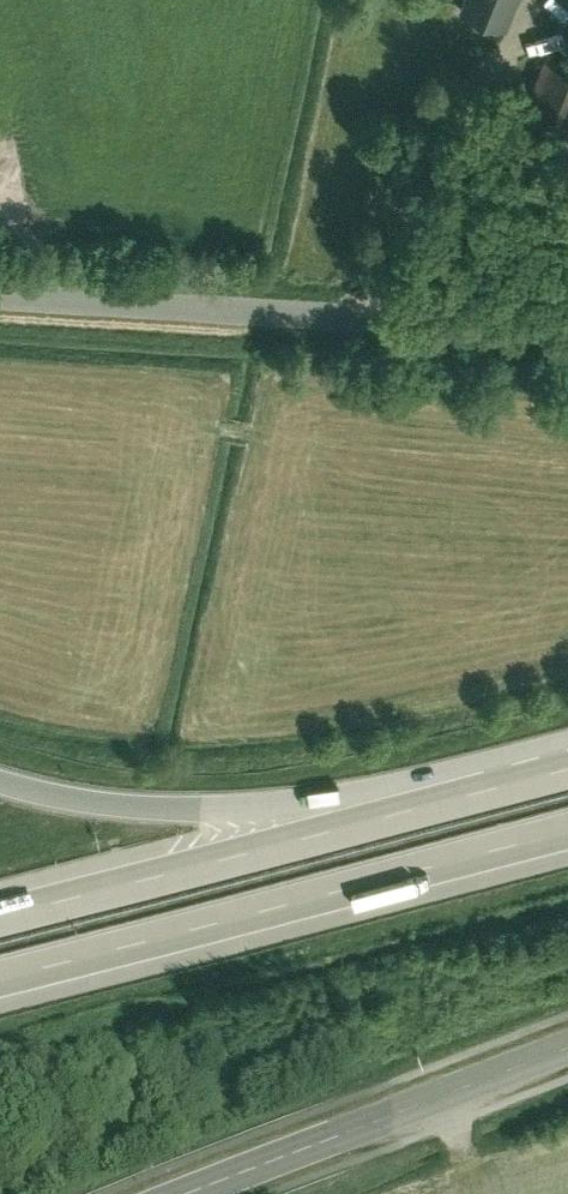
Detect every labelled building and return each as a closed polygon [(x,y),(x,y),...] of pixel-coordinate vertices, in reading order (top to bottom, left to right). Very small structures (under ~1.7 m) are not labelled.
[(464,10),(508,28),(519,0),(468,0),(464,10)] [(544,56),(517,116),(567,139),(567,66),(544,56)]
